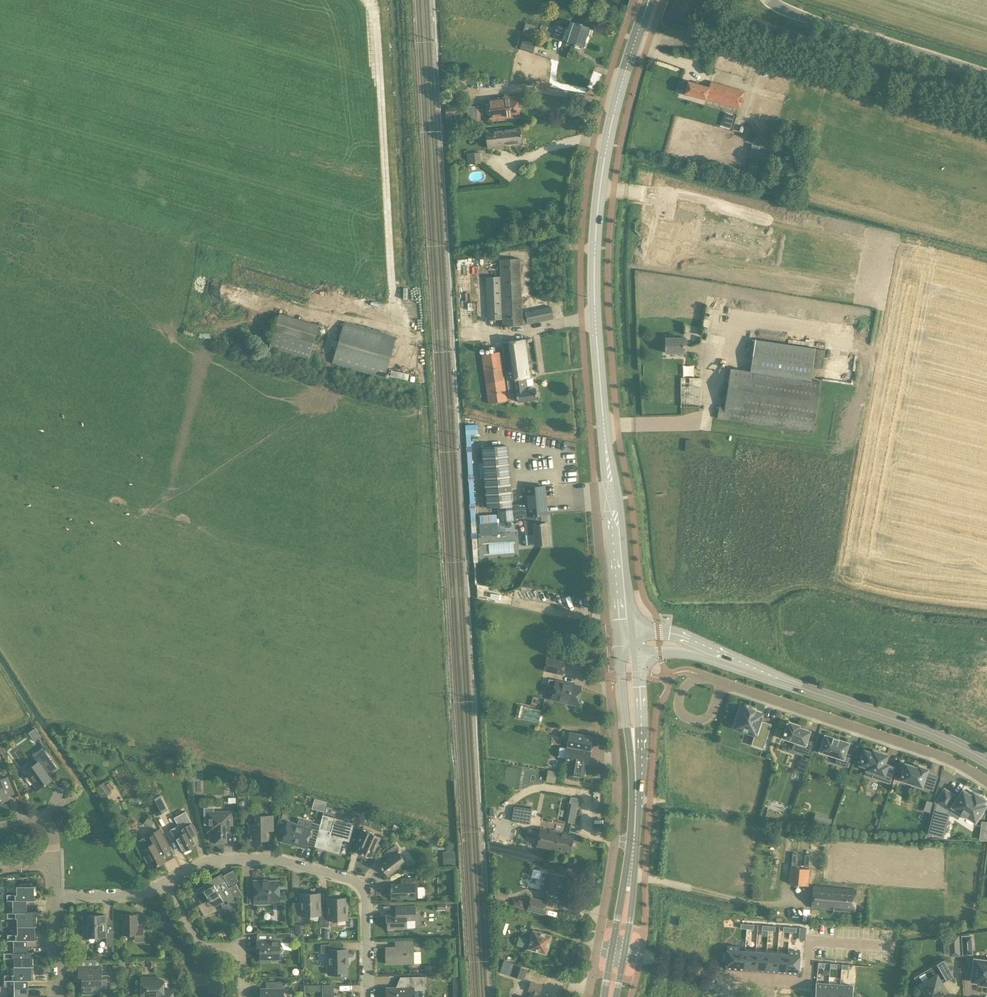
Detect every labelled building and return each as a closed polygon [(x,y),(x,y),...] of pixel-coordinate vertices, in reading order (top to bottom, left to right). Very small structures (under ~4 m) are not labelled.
[(552,36),(564,40),(582,47),(589,27),(582,25),(582,24),(580,23),(579,24),(570,21),(568,28),(556,25),(552,36)] [(520,50),(532,54),(536,41),(523,38),(520,50)] [(706,100),(706,99),(740,109),(745,91),(711,81),(709,86),(687,80),(684,93),(706,100)] [(488,99),(490,119),(519,116),(516,96),(488,99)] [(480,106),(461,107),(462,124),(480,123),(480,106)] [(503,148),(503,147),(503,145),(521,143),(519,128),(501,130),(501,128),(485,130),(485,128),(482,128),(481,129),(479,130),(477,132),(477,134),(477,136),(477,138),(478,140),(480,141),(481,142),(483,142),(484,142),(486,142),(487,148),(497,147),(497,149),(503,148)] [(468,164),(481,163),(480,152),(466,154),(468,164)] [(769,155),(758,152),(756,159),(768,162),(769,155)] [(529,220),(517,221),(518,230),(530,229),(529,220)] [(457,258),(458,293),(473,293),(472,258),(457,258)] [(519,259),(500,260),(500,276),(485,277),(487,319),(502,318),(502,326),(522,326),(519,259)] [(551,307),(525,312),(528,324),(554,319),(551,307)] [(319,325),(279,313),(269,350),(308,361),(319,325)] [(383,377),(395,337),(344,322),(332,362),(383,377)] [(666,338),(666,352),(683,352),(683,338),(666,338)] [(506,380),(514,379),(517,402),(537,399),(535,388),(527,389),(526,378),(530,377),(525,339),(501,342),(506,380)] [(754,341),(750,371),(750,373),(730,370),(725,408),(719,407),(717,420),(812,433),(819,383),(809,382),(814,349),(754,341)] [(500,352),(481,354),(489,404),(507,401),(500,352)] [(682,376),(682,405),(705,406),(705,376),(682,376)] [(467,434),(479,433),(478,423),(467,424),(467,434)] [(546,514),(544,486),(525,487),(526,504),(511,505),(507,445),(483,446),(487,507),(499,506),(501,520),(513,519),(512,517),(525,516),(527,545),(549,543),(547,522),(545,523),(544,514),(546,514)] [(560,675),(563,662),(545,658),(542,671),(560,675)] [(553,687),(551,700),(576,705),(580,686),(548,680),(546,685),(553,687)] [(541,710),(517,705),(514,718),(538,723),(541,710)] [(754,709),(747,707),(746,708),(741,706),(734,726),(756,734),(752,745),(764,749),(772,724),(760,720),(762,713),(754,710),(754,709)] [(801,752),(808,755),(813,742),(806,739),(809,731),(798,727),(799,725),(790,722),(789,724),(787,723),(785,731),(784,730),(783,733),(784,733),(783,737),(795,741),(794,744),(803,747),(801,752)] [(35,727),(28,732),(34,741),(42,736),(35,727)] [(568,740),(567,746),(590,750),(592,737),(569,733),(563,732),(561,738),(568,740)] [(835,763),(847,767),(851,754),(845,752),(848,743),(838,739),(833,737),(833,738),(823,734),(820,744),(822,745),(820,750),(837,756),(835,763)] [(38,761),(25,771),(38,789),(51,779),(47,774),(57,767),(43,747),(33,754),(38,761)] [(585,766),(587,767),(588,767),(590,752),(560,747),(558,757),(565,758),(564,763),(571,764),(570,775),(583,777),(585,766)] [(872,753),(864,750),(861,758),(860,760),(861,760),(859,764),(867,767),(867,769),(874,771),(872,777),(890,783),(895,767),(884,764),(886,758),(883,758),(885,754),(873,750),(872,753)] [(798,770),(804,772),(809,759),(802,757),(798,770)] [(930,775),(926,773),(927,769),(918,766),(918,768),(905,763),(901,773),(900,775),(901,775),(900,779),(912,783),(912,784),(921,787),(922,786),(932,789),(937,776),(930,774),(930,775)] [(549,769),(548,780),(557,781),(558,770),(549,769)] [(10,798),(9,795),(14,793),(7,776),(0,779),(0,802),(10,798)] [(105,797),(111,793),(103,782),(95,788),(104,802),(107,800),(105,797)] [(936,802),(928,833),(943,837),(949,813),(957,818),(961,812),(975,821),(986,805),(983,803),(985,800),(978,795),(976,796),(972,794),(971,795),(962,789),(956,799),(954,797),(955,795),(944,788),(936,802)] [(189,792),(181,794),(183,801),(191,799),(189,792)] [(160,795),(149,801),(156,815),(167,809),(160,795)] [(927,801),(924,810),(933,813),(936,804),(927,801)] [(521,822),(522,822),(524,808),(514,806),(512,820),(521,822)] [(231,812),(212,812),(212,809),(205,809),(205,807),(204,807),(204,825),(208,825),(208,831),(211,831),(211,841),(216,841),(218,843),(223,843),(224,840),(226,840),(226,832),(232,832),(231,812)] [(532,809),(524,808),(522,822),(530,823),(532,809)] [(776,810),(775,812),(767,810),(765,815),(786,822),(789,815),(781,812),(779,811),(779,812),(776,810)] [(252,833),(252,840),(267,839),(267,830),(273,830),(273,815),(257,816),(257,824),(249,824),(249,833),(252,833)] [(320,824),(317,836),(329,839),(326,850),(339,853),(343,839),(349,841),(354,823),(323,815),(320,824)] [(148,818),(145,823),(150,826),(153,821),(148,818)] [(288,822),(283,838),(299,843),(298,846),(306,848),(309,836),(317,838),(317,836),(320,824),(299,818),(297,824),(288,822)] [(183,833),(175,838),(182,852),(197,844),(192,836),(197,833),(192,823),(180,829),(183,833)] [(518,826),(518,838),(531,839),(532,826),(518,826)] [(364,840),(359,851),(371,857),(380,838),(367,832),(369,829),(364,827),(359,838),(364,840)] [(556,851),(556,849),(571,852),(574,836),(559,834),(560,832),(540,828),(536,847),(556,851)] [(137,842),(141,850),(151,868),(174,856),(160,830),(137,842)] [(388,858),(379,864),(388,875),(405,863),(396,852),(400,849),(397,845),(385,853),(388,858)] [(454,851),(443,852),(443,864),(455,863),(454,851)] [(807,885),(808,868),(791,867),(789,884),(807,885)] [(548,888),(547,893),(561,896),(565,876),(552,873),(550,880),(545,879),(543,887),(548,888)] [(229,888),(221,874),(206,882),(207,884),(196,890),(203,902),(198,905),(205,917),(217,910),(215,906),(227,899),(229,904),(243,896),(236,884),(229,888)] [(391,885),(391,899),(414,898),(414,884),(418,884),(418,878),(402,878),(402,884),(391,885)] [(247,896),(247,904),(264,903),(264,900),(279,899),(279,881),(263,881),(263,880),(254,880),(254,890),(254,896),(247,896)] [(811,907),(855,910),(856,889),(813,885),(811,907)] [(13,905),(13,906),(27,906),(27,901),(37,901),(36,886),(17,886),(17,895),(7,895),(7,905),(13,905)] [(302,915),(319,915),(320,915),(320,912),(320,906),(319,894),(300,894),(301,903),(293,903),(293,922),(302,922),(302,915)] [(530,897),(526,910),(543,914),(546,902),(530,897)] [(320,915),(319,915),(319,927),(329,927),(329,919),(347,919),(346,898),(327,899),(328,911),(320,912),(320,915)] [(27,906),(13,906),(14,913),(8,913),(8,919),(17,918),(17,926),(37,926),(37,912),(27,913),(27,906)] [(406,928),(406,920),(415,920),(414,906),(399,906),(400,914),(387,914),(387,929),(406,928)] [(144,940),(144,927),(138,927),(138,914),(124,914),(124,934),(136,933),(136,940),(144,940)] [(114,929),(107,929),(107,915),(89,915),(89,925),(84,925),(84,936),(107,936),(107,946),(114,946),(114,929)] [(37,926),(17,926),(18,935),(8,935),(8,941),(14,940),(14,946),(28,946),(27,940),(37,940),(37,926)] [(516,944),(528,948),(545,953),(550,935),(533,931),(531,939),(519,936),(516,944)] [(260,947),(260,954),(260,959),(280,959),(280,954),(281,953),(283,952),(284,951),(284,950),(283,949),(283,948),(282,947),(280,946),(280,942),(287,942),(287,940),(292,940),(292,933),(279,933),(264,933),(264,940),(257,940),(257,947),(260,947)] [(959,935),(949,936),(950,957),(960,956),(959,935)] [(971,935),(962,936),(963,954),(972,954),(971,935)] [(385,947),(385,964),(413,963),(412,941),(403,941),(403,947),(385,947)] [(330,950),(330,944),(322,944),(322,953),(327,953),(328,975),(346,974),(345,958),(347,958),(347,949),(330,950)] [(727,945),(725,968),(744,970),(745,950),(739,950),(739,946),(727,945)] [(28,946),(14,946),(4,946),(4,959),(14,958),(14,966),(33,966),(33,952),(28,952),(28,946)] [(745,950),(744,970),(754,971),(756,949),(745,948),(744,950),(745,950)] [(756,949),(754,971),(765,971),(767,950),(756,949)] [(767,950),(765,971),(776,972),(778,950),(767,950)] [(778,950),(776,972),(787,973),(788,951),(778,950)] [(788,951),(787,973),(798,974),(800,951),(788,950),(788,951)] [(968,966),(973,966),(971,981),(979,982),(979,983),(986,984),(986,962),(984,961),(984,959),(971,958),(967,958),(968,966)] [(927,980),(921,984),(928,996),(937,996),(945,990),(940,981),(945,979),(946,980),(953,975),(943,959),(936,963),(937,965),(923,973),(927,980)] [(515,963),(511,975),(524,979),(528,968),(515,963)] [(33,966),(14,966),(9,966),(9,974),(5,974),(5,987),(28,986),(28,981),(34,980),(33,966)] [(103,967),(79,967),(79,977),(82,977),(82,993),(95,993),(95,988),(108,988),(108,981),(109,981),(110,980),(111,979),(111,978),(111,977),(111,976),(110,976),(110,975),(109,975),(108,975),(103,975),(103,967)] [(386,986),(386,996),(415,996),(415,991),(425,991),(424,976),(404,976),(404,986),(396,986),(386,986)] [(462,976),(454,976),(454,996),(463,996),(462,976)] [(160,996),(173,996),(173,990),(164,990),(164,979),(142,980),(142,996),(160,996)] [(261,988),(261,995),(264,995),(264,996),(287,996),(286,996),(285,995),(283,995),(283,988),(281,988),(281,981),(274,981),(274,988),(261,988)] [(538,994),(539,994),(542,985),(531,981),(528,990),(530,991),(528,996),(537,996),(538,994)] [(828,983),(816,982),(815,996),(827,996),(828,983)] [(840,984),(828,983),(827,996),(839,996),(840,984)] [(839,996),(852,996),(852,985),(840,984),(839,996)] [(334,985),(322,985),(322,996),(334,996),(334,985)]
